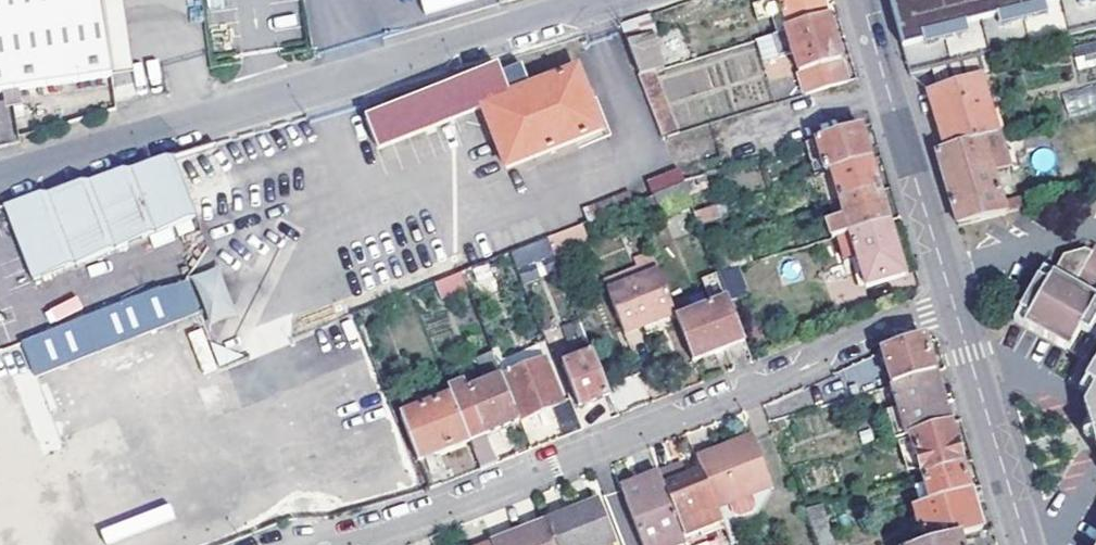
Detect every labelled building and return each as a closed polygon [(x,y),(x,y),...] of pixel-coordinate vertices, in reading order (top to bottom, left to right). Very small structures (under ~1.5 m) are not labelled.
[(15,94),(32,92),(119,78),(107,0),(0,0),(0,97),(15,94)] [(140,75),(129,0),(107,0),(119,78),(140,75)] [(821,0),(771,0),(751,6),(757,23),(769,20),(774,36),(827,19),(821,0)] [(909,74),(927,70),(973,58),(1095,29),(1095,0),(890,0),(909,74)] [(650,13),(619,25),(627,45),(653,37),(658,35),(650,13)] [(827,19),(774,36),(756,41),(763,64),(793,55),(799,73),(840,60),(827,19)] [(665,70),(653,37),(627,45),(639,78),(655,73),(665,70)] [(1074,52),(1077,67),(1095,63),(1095,47),(1074,52)] [(973,58),(927,70),(933,88),(978,75),(973,58)] [(840,60),(799,73),(800,78),(842,65),(840,60)] [(842,65),(800,78),(805,95),(847,82),(842,65)] [(601,131),(577,71),(531,89),(523,67),(501,76),(498,67),(368,119),(379,148),(481,108),(505,168),(601,131)] [(679,135),(655,73),(639,78),(663,140),(679,135)] [(933,88),(928,90),(938,122),(946,147),(983,136),(996,132),(978,75),(933,88)] [(34,108),(32,92),(15,94),(18,111),(34,108)] [(815,177),(833,171),(871,159),(861,126),(805,144),(815,177)] [(996,132),(983,136),(994,173),(1010,168),(998,132),(996,132)] [(946,147),(936,150),(945,180),(959,225),(971,222),(1005,211),(994,173),(983,136),(946,147)] [(197,217),(173,157),(54,193),(4,208),(32,280),(197,217)] [(871,159),(833,171),(843,202),(880,190),(871,159)] [(680,174),(678,169),(647,182),(653,198),(661,218),(692,206),(685,185),(683,182),(680,174)] [(848,217),(838,220),(830,222),(835,238),(851,232),(890,220),(880,190),(843,202),(848,217)] [(843,202),(833,205),(838,220),(848,217),(843,202)] [(737,213),(733,203),(716,208),(695,214),(699,224),(737,213)] [(890,220),(851,232),(870,293),(908,281),(890,220)] [(583,225),(547,239),(554,254),(588,241),(583,225)] [(870,293),(851,232),(835,238),(848,281),(856,279),(854,272),(856,272),(865,295),(870,293)] [(543,240),(512,252),(519,269),(549,258),(543,240)] [(1051,276),(1041,271),(1012,322),(1063,353),(1084,318),(1095,297),(1095,251),(1091,249),(1088,254),(1069,286),(1051,276)] [(1069,286),(1088,254),(1082,250),(1063,257),(1051,276),(1069,286)] [(738,269),(761,261),(758,254),(716,267),(719,275),(738,269)] [(609,293),(660,273),(655,258),(604,279),(609,293)] [(191,275),(209,324),(237,314),(218,265),(191,275)] [(746,292),(738,269),(719,275),(726,291),(729,299),(746,292)] [(461,272),(435,281),(442,298),(468,288),(461,272)] [(677,314),(660,273),(609,293),(626,335),(677,314)] [(22,344),(32,369),(35,378),(176,321),(198,312),(184,279),(22,344)] [(695,361),(746,342),(729,299),(726,291),(695,304),(698,312),(679,319),(695,361)] [(1095,325),(1095,297),(1084,318),(1095,325)] [(202,370),(215,366),(202,328),(189,333),(202,370)] [(885,351),(894,384),(935,372),(925,339),(924,339),(885,351)] [(503,378),(493,353),(478,359),(488,384),(503,378)] [(609,396),(593,355),(570,364),(568,358),(562,361),(564,367),(563,367),(578,408),(587,404),(609,396)] [(1072,359),(1057,384),(1066,389),(1081,364),(1072,359)] [(1078,392),(1089,398),(1095,403),(1095,360),(1078,392)] [(583,430),(571,400),(562,403),(546,361),(505,377),(522,421),(555,408),(566,437),(583,430)] [(894,384),(900,403),(910,436),(912,435),(951,424),(944,401),(935,372),(894,384)] [(447,385),(452,396),(470,442),(481,470),(499,463),(488,434),(520,422),(503,378),(488,384),(468,392),(464,378),(447,385)] [(470,442),(452,396),(401,417),(418,461),(470,442)] [(1089,398),(1082,409),(1095,457),(1095,403),(1089,398)] [(910,436),(900,403),(888,407),(898,440),(910,436)] [(951,424),(912,435),(924,475),(963,463),(951,424)] [(760,532),(764,525),(755,502),(775,495),(752,440),(698,461),(704,475),(720,516),(726,514),(736,540),(760,532)] [(963,463),(924,475),(932,501),(970,489),(963,463)] [(681,484),(688,481),(683,468),(676,470),(681,484)] [(660,476),(684,537),(685,541),(704,534),(724,526),(720,516),(704,475),(688,481),(681,484),(676,470),(660,476)] [(624,498),(642,544),(666,544),(684,537),(660,476),(639,484),(642,491),(633,494),(624,498)] [(1093,482),(1087,492),(1095,497),(1095,483),(1093,482)] [(639,484),(622,491),(624,498),(633,494),(642,491),(639,484)] [(970,489),(932,501),(915,506),(927,544),(935,544),(958,538),(983,530),(970,489)] [(557,544),(612,544),(613,544),(597,504),(548,524),(557,544)] [(805,512),(815,537),(830,532),(822,506),(805,512)] [(548,524),(492,544),(557,544),(548,524)] [(724,526),(704,534),(708,544),(714,544),(729,539),(724,526)] [(818,544),(834,544),(830,532),(815,537),(818,544)] [(684,537),(666,544),(687,544),(685,541),(684,537)]
